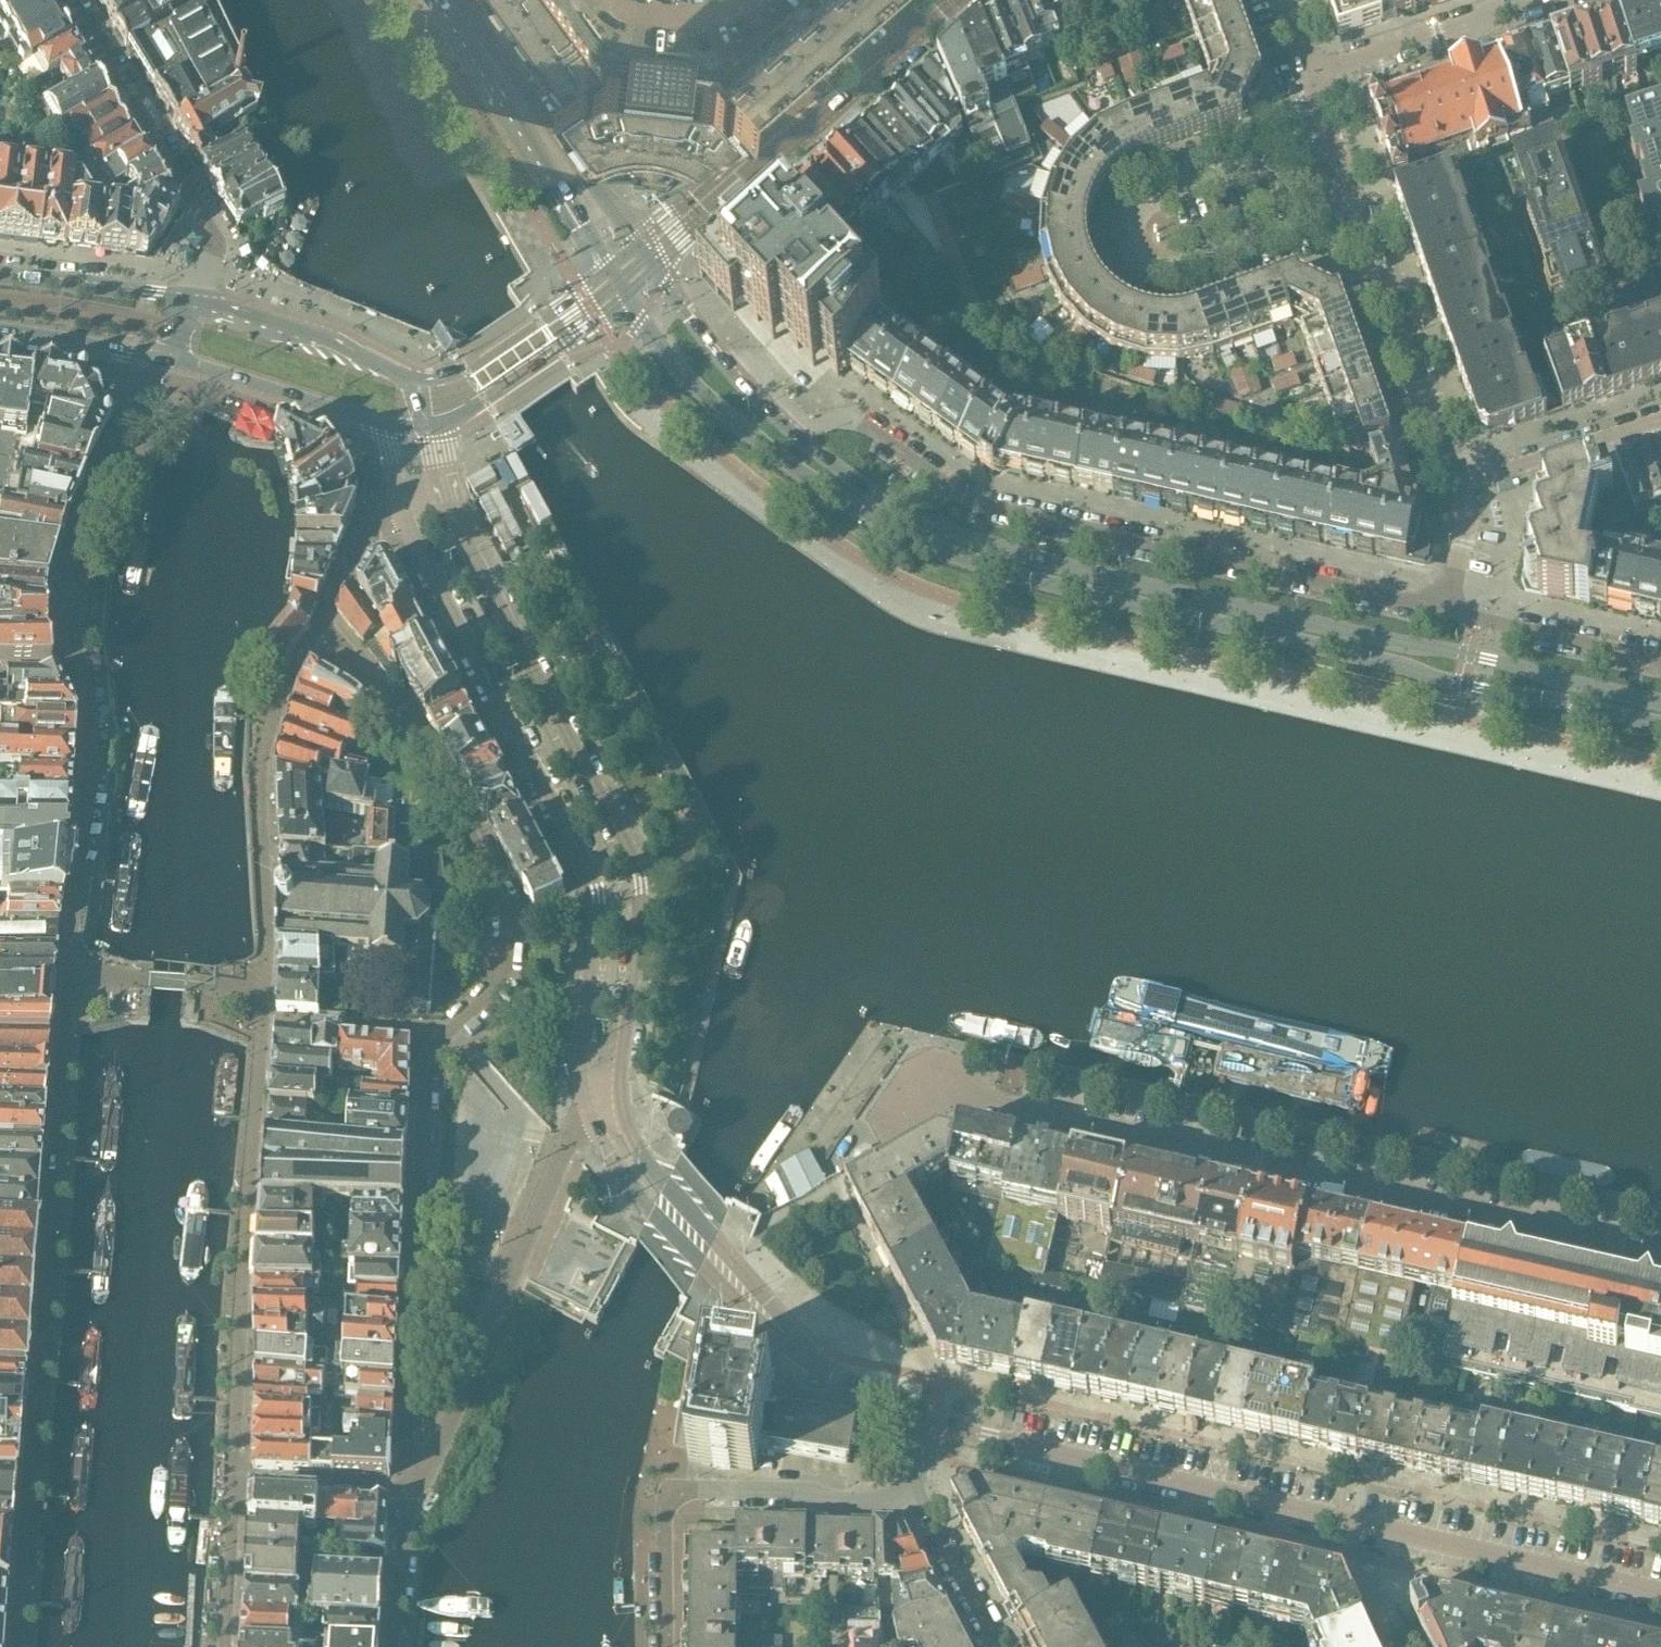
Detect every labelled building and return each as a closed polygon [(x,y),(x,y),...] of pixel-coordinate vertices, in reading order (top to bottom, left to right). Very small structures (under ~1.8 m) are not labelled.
[(0,3),(0,16),(5,24),(0,27),(0,30),(4,36),(51,8),(46,0),(4,0),(0,3)] [(235,85),(243,80),(239,71),(243,69),(210,0),(97,0),(113,26),(112,27),(125,47),(139,39),(143,46),(130,53),(152,88),(151,88),(173,124),(237,88),(235,85)] [(577,15),(566,0),(497,0),(503,8),(597,140),(602,136),(608,132),(614,129),(621,127),(627,125),(634,124),(641,123),(647,123),(654,123),(663,57),(631,54),(630,60),(609,58),(608,58),(577,15)] [(885,0),(803,0),(721,73),(719,70),(698,68),(699,62),(663,57),(654,123),(658,123),(665,125),(672,126),(679,129),(685,131),(691,135),(697,139),(703,143),(708,148),(712,153),(885,0)] [(1041,54),(1020,0),(1010,0),(1002,7),(1026,67),(1044,59),(1041,54)] [(1041,54),(1060,47),(1053,29),(1041,0),(1020,0),(1041,54)] [(1053,29),(1063,25),(1067,37),(1077,33),(1070,15),(1069,15),(1064,0),(1041,0),(1053,29)] [(1069,15),(1070,15),(1070,14),(1080,10),(1084,21),(1094,18),(1087,0),(1064,0),(1069,15)] [(1187,14),(1225,0),(1183,0),(1187,14)] [(1187,14),(1195,34),(1240,18),(1233,0),(1225,0),(1187,14)] [(1338,37),(1382,23),(1382,22),(1395,18),(1395,19),(1415,12),(1415,11),(1431,6),(1431,7),(1453,0),(1325,0),(1338,37)] [(1616,15),(1632,65),(1633,65),(1660,56),(1660,0),(1616,15)] [(1037,97),(1026,67),(1002,7),(981,26),(1003,83),(1004,82),(1013,106),(1037,97)] [(51,8),(4,36),(8,43),(14,40),(19,48),(61,24),(51,8)] [(1160,9),(1151,12),(1149,13),(1158,38),(1169,34),(1160,9)] [(1616,15),(1594,22),(1610,72),(1622,68),(1625,77),(1636,74),(1633,65),(1632,65),(1616,15)] [(1240,18),(1195,34),(1202,54),(1247,38),(1240,18)] [(1594,22),(1573,29),(1592,88),(1602,85),(1599,76),(1610,72),(1594,22)] [(21,67),(70,39),(61,24),(19,48),(24,55),(17,59),(21,67)] [(1032,156),(1013,106),(1004,82),(1003,83),(981,26),(961,44),(1010,165),(1032,156)] [(1573,29),(1550,36),(1567,87),(1579,82),(1582,91),(1592,88),(1573,29)] [(1072,71),(1148,44),(1144,33),(1068,60),(1072,71)] [(1550,36),(1527,44),(1543,94),(1567,87),(1550,36)] [(32,86),(82,56),(71,38),(70,39),(21,67),(32,86)] [(1247,38),(1202,54),(1209,74),(1254,57),(1247,38)] [(961,44),(939,64),(965,123),(987,175),(1010,165),(961,44)] [(1543,94),(1527,44),(1502,52),(1503,53),(1495,55),(1521,135),(1523,141),(1523,142),(1555,131),(1543,94)] [(1181,47),(1160,55),(1164,66),(1185,58),(1181,47)] [(1521,135),(1495,55),(1480,61),(1479,60),(1449,70),(1452,78),(1384,100),(1382,92),(1367,97),(1393,177),(1408,172),(1405,165),(1427,158),(1429,164),(1447,158),(1449,165),(1523,141),(1521,135)] [(96,77),(82,56),(32,86),(45,107),(56,100),(57,100),(94,79),(93,78),(96,77)] [(1139,56),(1118,63),(1126,84),(1147,77),(1139,56)] [(1254,57),(1209,74),(1211,80),(1255,100),(1263,83),(1254,57)] [(939,64),(920,81),(960,127),(965,123),(939,64)] [(1109,67),(1098,71),(1103,83),(1113,79),(1109,67)] [(67,127),(108,102),(94,79),(57,100),(56,100),(45,107),(59,131),(67,127)] [(1255,100),(1211,80),(1205,82),(1221,127),(1247,118),(1255,100)] [(920,81),(905,94),(953,148),(961,142),(953,133),(960,127),(920,81)] [(1205,82),(1185,89),(1201,134),(1221,127),(1205,82)] [(237,88),(173,124),(198,165),(214,156),(204,138),(253,110),(240,86),(237,88)] [(1185,89),(1165,96),(1181,141),(1201,134),(1185,89)] [(905,94),(891,107),(931,152),(938,146),(946,154),(945,155),(950,161),(958,154),(953,148),(905,94)] [(1165,96),(1145,104),(1161,149),(1181,141),(1165,96)] [(108,102),(67,127),(77,142),(118,119),(108,102)] [(1145,104),(1124,111),(1141,156),(1161,149),(1145,104)] [(891,107),(877,119),(924,173),(932,166),(925,158),(931,152),(891,107)] [(1627,118),(1635,145),(1630,146),(1635,161),(1640,160),(1646,179),(1642,180),(1647,198),(1639,201),(1648,229),(1657,227),(1660,240),(1660,107),(1627,118)] [(1124,111),(1097,125),(1094,126),(1122,166),(1126,163),(1131,160),(1141,156),(1124,111)] [(118,119),(77,142),(87,159),(128,134),(127,133),(118,119)] [(877,119),(862,133),(908,187),(915,180),(919,185),(928,178),(924,173),(877,119)] [(1047,122),(1040,131),(1062,150),(1069,141),(1047,122)] [(1122,166),(1094,126),(1069,149),(1106,180),(1112,173),(1121,166),(1122,166)] [(116,164),(140,149),(130,132),(127,133),(128,134),(87,159),(79,164),(82,168),(93,162),(100,173),(116,164)] [(862,133),(845,147),(930,244),(936,251),(941,250),(923,204),(908,187),(862,133)] [(214,156),(198,165),(209,184),(251,161),(239,142),(214,156)] [(845,147),(830,160),(907,248),(930,244),(845,147)] [(152,167),(140,149),(116,164),(127,183),(149,169),(152,167)] [(1106,180),(1069,149),(1051,177),(1094,198),(1098,192),(1099,190),(1103,184),(1106,180)] [(1553,151),(1502,169),(1513,202),(1527,197),(1531,211),(1526,212),(1548,274),(1553,272),(1564,302),(1603,289),(1553,151)] [(907,248),(830,160),(780,204),(781,204),(826,255),(836,246),(838,248),(855,234),(886,268),(919,263),(907,248)] [(251,161),(209,184),(220,202),(262,179),(251,161)] [(1486,171),(1487,173),(1495,170),(1492,162),(1479,167),(1481,173),(1486,171)] [(0,169),(0,238),(12,240),(20,171),(0,169)] [(164,193),(149,169),(127,183),(106,195),(130,213),(164,193)] [(1487,173),(1491,185),(1500,182),(1495,170),(1487,173)] [(47,174),(20,171),(12,240),(39,243),(47,174)] [(65,246),(73,183),(73,177),(47,174),(39,243),(65,246)] [(262,179),(220,202),(236,229),(258,219),(262,226),(280,218),(282,207),(282,205),(282,204),(282,201),(282,197),(281,196),(271,174),(262,179)] [(1094,198),(1051,177),(1041,210),(1088,218),(1089,214),(1090,209),(1091,207),(1092,202),(1094,198)] [(1456,196),(1449,177),(1395,194),(1403,215),(1456,196)] [(1500,182),(1491,185),(1496,198),(1504,195),(1500,182)] [(79,184),(73,183),(65,246),(99,250),(106,195),(102,197),(85,195),(79,184)] [(130,213),(125,253),(146,256),(175,211),(164,193),(130,213)] [(125,253),(130,213),(106,195),(99,250),(125,253)] [(1468,218),(1460,197),(1459,195),(1456,196),(1403,215),(1411,238),(1464,219),(1468,218)] [(925,202),(968,309),(979,305),(936,198),(925,202)] [(1037,203),(1008,198),(1006,209),(1035,214),(1037,203)] [(884,321),(849,282),(826,255),(781,204),(779,205),(717,260),(699,276),(733,314),(742,306),(773,341),(782,333),(795,348),(813,368),(822,361),(837,378),(848,369),(884,321)] [(1088,218),(1041,210),(1039,243),(1087,240),(1087,235),(1087,233),(1087,228),(1087,223),(1088,218)] [(1502,215),(1506,227),(1514,224),(1510,212),(1502,215)] [(1471,239),(1464,219),(1411,238),(1418,258),(1471,239)] [(1514,224),(1506,227),(1510,240),(1519,237),(1514,224)] [(1478,258),(1471,239),(1418,258),(1425,277),(1478,258)] [(1087,240),(1039,243),(1046,276),(1091,260),(1090,256),(1089,254),(1088,249),(1087,244),(1087,240)] [(1524,251),(1521,243),(1512,246),(1515,254),(1524,251)] [(982,246),(970,250),(974,263),(986,259),(982,246)] [(1656,254),(1658,258),(1649,261),(1656,282),(1660,281),(1660,252),(1656,254)] [(1516,257),(1521,269),(1529,266),(1525,254),(1516,257)] [(1490,280),(1482,259),(1481,256),(1478,258),(1425,277),(1433,301),(1487,281),(1490,280)] [(1091,260),(1046,276),(1062,306),(1101,279),(1099,276),(1097,273),(1095,269),(1093,266),(1091,260)] [(1529,266),(1521,269),(1525,282),(1534,279),(1529,266)] [(1302,271),(1276,281),(1293,326),(1299,324),(1319,280),(1302,271)] [(1043,284),(1040,273),(1012,282),(1016,293),(1043,284)] [(1101,279),(1062,306),(1084,331),(1115,295),(1112,292),(1108,288),(1104,283),(1101,279)] [(1337,288),(1319,280),(1299,324),(1301,330),(1346,313),(1337,288)] [(1276,281),(1257,287),(1273,333),(1293,326),(1276,281)] [(1494,300),(1487,281),(1433,301),(1440,319),(1494,300)] [(1257,287),(1237,295),(1253,340),(1273,333),(1257,287)] [(1115,295),(1084,331),(1113,350),(1133,306),(1127,303),(1125,302),(1119,298),(1115,295)] [(1237,295),(1216,302),(1232,347),(1253,340),(1237,295)] [(1531,299),(1536,311),(1544,308),(1540,296),(1531,299)] [(1447,338),(1500,319),(1494,300),(1440,319),(1447,338)] [(1216,302),(1196,310),(1212,355),(1232,347),(1216,302)] [(1140,309),(1135,307),(1133,306),(1113,350),(1145,360),(1153,313),(1149,312),(1144,311),(1140,309)] [(1544,308),(1536,311),(1540,323),(1549,320),(1544,308)] [(1196,310),(1187,312),(1176,314),(1175,314),(1179,361),(1182,361),(1212,355),(1196,310)] [(1159,314),(1154,313),(1153,313),(1145,360),(1177,362),(1179,361),(1175,314),(1174,314),(1163,314),(1159,314)] [(1346,313),(1301,330),(1308,350),(1353,334),(1346,313)] [(1629,331),(1647,384),(1660,380),(1660,316),(1644,322),(1645,325),(1629,331)] [(1509,342),(1512,341),(1504,318),(1500,319),(1447,338),(1455,361),(1509,342)] [(871,386),(906,338),(884,322),(850,371),(871,386)] [(1040,322),(1026,336),(1037,346),(1040,349),(1041,348),(1054,335),(1040,322)] [(1606,338),(1589,343),(1607,397),(1647,384),(1629,331),(1628,327),(1605,335),(1606,338)] [(435,336),(446,354),(459,345),(458,344),(463,341),(455,328),(450,331),(447,328),(435,336)] [(1060,352),(1069,359),(1087,337),(1078,330),(1060,352)] [(1530,333),(1534,345),(1543,342),(1538,330),(1530,333)] [(1353,334),(1308,350),(1315,370),(1360,353),(1353,334)] [(906,338),(871,386),(875,389),(874,391),(887,400),(888,398),(894,402),(928,354),(906,338)] [(1544,359),(1563,412),(1607,397),(1589,343),(1588,340),(1564,348),(1565,352),(1544,359)] [(1461,379),(1515,360),(1509,342),(1455,361),(1461,379)] [(1360,353),(1315,370),(1323,390),(1368,374),(1360,353)] [(928,354),(894,402),(897,405),(896,407),(909,416),(910,414),(915,418),(950,370),(928,354)] [(1271,364),(1275,375),(1296,367),(1292,356),(1271,364)] [(1468,397),(1522,377),(1515,360),(1461,379),(1468,397)] [(1260,392),(1251,366),(1230,374),(1239,400),(1260,392)] [(1127,379),(1153,387),(1156,376),(1130,368),(1127,379)] [(0,369),(0,434),(26,437),(29,405),(32,373),(0,369)] [(971,386),(950,370),(915,418),(919,421),(918,423),(931,432),(932,430),(937,433),(971,386)] [(81,379),(32,373),(29,405),(53,410),(103,419),(81,379)] [(1368,374),(1323,390),(1330,410),(1375,394),(1368,374)] [(1300,387),(1296,376),(1271,385),(1275,396),(1300,387)] [(1474,416),(1532,396),(1525,376),(1522,377),(1468,397),(1474,416)] [(971,386),(937,433),(942,437),(940,439),(953,448),(954,446),(960,450),(994,402),(971,386)] [(1275,419),(1182,391),(1178,402),(1272,430),(1275,419)] [(1375,394),(1330,410),(1337,431),(1382,415),(1375,394)] [(1546,417),(1539,394),(1532,396),(1474,416),(1480,433),(1488,436),(1546,417)] [(994,402),(960,450),(964,453),(962,455),(975,464),(976,462),(982,466),(1016,418),(994,402)] [(1311,430),(1302,406),(1281,413),(1290,438),(1311,430)] [(103,419),(53,410),(47,435),(94,449),(106,425),(103,419)] [(1016,418),(982,466),(994,475),(998,470),(1024,476),(1037,418),(1018,414),(1016,418)] [(1382,415),(1337,431),(1345,452),(1392,442),(1382,415)] [(1062,424),(1037,418),(1024,476),(1028,477),(1028,479),(1043,482),(1043,480),(1048,481),(1062,424)] [(1089,431),(1062,424),(1048,481),(1055,483),(1054,485),(1069,488),(1070,486),(1077,488),(1089,431)] [(499,437),(512,457),(529,445),(516,425),(499,437)] [(278,440),(275,448),(285,458),(294,489),(340,454),(290,427),(283,429),(278,440)] [(1127,439),(1089,431),(1077,488),(1113,496),(1127,439)] [(94,449),(47,435),(45,435),(37,463),(82,475),(94,449)] [(1153,445),(1127,439),(1113,496),(1119,498),(1118,500),(1133,503),(1134,501),(1140,502),(1153,445)] [(1153,445),(1140,502),(1145,504),(1145,506),(1160,509),(1160,507),(1166,508),(1180,451),(1153,445)] [(1416,542),(1421,524),(1415,522),(1418,512),(1417,512),(1416,511),(1394,448),(1369,456),(1374,471),(1366,474),(1372,492),(1365,494),(1365,493),(1351,551),(1357,552),(1357,555),(1372,558),(1372,556),(1424,568),(1425,563),(1427,564),(1431,550),(1428,549),(1429,545),(1416,542)] [(1636,456),(1655,513),(1660,511),(1660,465),(1656,449),(1636,456)] [(1206,457),(1180,451),(1166,508),(1172,510),(1171,512),(1187,515),(1187,513),(1192,514),(1206,457)] [(340,454),(294,489),(293,490),(299,498),(294,501),(294,505),(294,509),(298,512),(348,472),(340,454)] [(1636,456),(1615,462),(1624,491),(1634,519),(1655,513),(1636,456)] [(1232,463),(1206,457),(1192,514),(1198,516),(1198,518),(1213,522),(1213,519),(1219,521),(1232,463)] [(82,475),(37,463),(26,460),(21,482),(75,496),(82,475)] [(1539,487),(1540,490),(1544,489),(1543,495),(1549,513),(1533,519),(1534,520),(1537,519),(1536,526),(1542,545),(1527,550),(1527,551),(1531,550),(1529,557),(1535,576),(1530,577),(1531,579),(1536,577),(1542,594),(1547,595),(1546,597),(1589,606),(1596,572),(1578,568),(1591,502),(1598,504),(1599,499),(1624,491),(1615,462),(1539,487)] [(1259,469),(1232,463),(1219,521),(1225,522),(1224,524),(1240,528),(1240,525),(1245,527),(1259,469)] [(1286,475),(1259,469),(1245,527),(1251,528),(1251,530),(1266,534),(1266,532),(1272,533),(1286,475)] [(324,517),(357,492),(348,472),(298,512),(300,521),(318,510),(324,517)] [(1313,481),(1286,475),(1272,533),(1278,534),(1277,536),(1292,540),(1293,538),(1298,539),(1313,481)] [(1339,488),(1313,481),(1298,539),(1304,540),(1304,542),(1319,546),(1319,544),(1325,545),(1339,488)] [(75,496),(21,482),(16,505),(67,517),(75,496)] [(1365,493),(1339,488),(1325,545),(1331,546),(1330,548),(1345,552),(1346,550),(1351,551),(1365,493)] [(300,530),(355,513),(357,492),(324,517),(318,510),(300,521),(300,530)] [(16,505),(2,502),(0,518),(0,534),(8,535),(58,543),(67,517),(16,505)] [(134,594),(138,590),(153,518),(151,512),(146,507),(140,509),(136,515),(121,586),(123,591),(128,594),(134,594)] [(355,513),(300,530),(298,544),(342,542),(355,513)] [(51,565),(58,543),(8,535),(5,551),(0,551),(0,577),(45,583),(51,565)] [(342,542),(298,544),(297,554),(336,555),(342,542)] [(336,555),(297,554),(297,555),(295,568),(330,569),(336,555)] [(1599,556),(1596,572),(1589,606),(1607,610),(1607,609),(1634,615),(1645,563),(1599,556)] [(413,607),(389,563),(386,557),(377,562),(359,593),(381,626),(413,607)] [(1645,563),(1634,615),(1639,616),(1638,618),(1654,622),(1654,620),(1659,621),(1660,612),(1660,565),(1645,563)] [(330,569),(295,568),(294,580),(323,585),(330,569)] [(323,585),(294,580),(292,593),(296,594),(317,599),(323,585)] [(0,581),(0,601),(41,604),(43,585),(0,581)] [(384,630),(381,626),(359,593),(354,585),(337,613),(364,645),(374,638),(384,630)] [(290,615),(266,645),(268,646),(285,660),(310,627),(310,625),(317,607),(316,601),(317,599),(296,594),(294,598),(288,614),(290,615)] [(0,619),(1,634),(42,634),(42,605),(41,605),(41,604),(0,601),(0,619)] [(413,607),(381,626),(384,630),(374,638),(379,646),(381,649),(422,624),(413,607)] [(146,709),(142,651),(138,624),(133,618),(127,614),(122,619),(119,625),(120,654),(128,711),(132,716),(138,717),(144,714),(146,709)] [(391,664),(431,641),(422,624),(381,649),(391,664)] [(0,639),(0,666),(48,665),(49,665),(44,638),(43,638),(0,639)] [(374,638),(364,645),(369,652),(379,646),(374,638)] [(431,641),(391,664),(398,674),(395,677),(396,678),(400,682),(404,679),(409,691),(426,718),(462,699),(431,641)] [(381,649),(379,646),(369,652),(382,669),(391,664),(381,649)] [(391,664),(382,669),(391,681),(396,678),(395,677),(398,674),(391,664)] [(311,665),(299,689),(320,699),(331,678),(311,665)] [(72,716),(63,695),(54,672),(37,673),(35,694),(18,693),(17,704),(24,704),(23,713),(23,714),(72,716)] [(0,689),(0,713),(14,713),(23,713),(24,704),(17,704),(18,693),(35,694),(37,673),(5,674),(4,689),(0,689)] [(350,689),(331,678),(320,699),(336,706),(370,721),(375,709),(350,689)] [(230,788),(232,781),(235,697),(232,690),(225,687),(217,690),(213,696),(212,781),(215,789),(222,792),(230,788)] [(299,690),(294,706),(331,719),(336,706),(320,699),(299,689),(299,690)] [(462,699),(426,718),(436,735),(471,716),(462,699)] [(294,706),(288,725),(322,738),(323,736),(349,747),(355,749),(363,730),(331,719),(294,706)] [(23,713),(14,713),(13,729),(0,728),(0,739),(71,742),(72,716),(23,714),(23,713)] [(471,716),(436,735),(442,745),(477,727),(471,716)] [(139,823),(143,819),(157,734),(155,727),(148,724),(141,725),(137,730),(125,816),(127,821),(133,823),(139,823)] [(363,802),(368,770),(342,764),(349,747),(323,736),(322,738),(288,725),(282,747),(334,767),(331,783),(328,805),(361,811),(363,802)] [(414,759),(389,727),(373,754),(418,770),(419,770),(414,759)] [(477,727),(442,745),(458,770),(462,768),(491,753),(477,727)] [(71,742),(0,739),(0,768),(10,768),(70,770),(71,742)] [(277,769),(323,781),(331,783),(334,767),(282,747),(277,769)] [(491,753),(462,768),(469,784),(499,770),(491,753)] [(70,770),(10,768),(9,784),(6,784),(5,796),(68,798),(70,770)] [(324,813),(324,805),(323,781),(277,769),(281,849),(282,848),(310,850),(325,851),(324,824),(324,817),(324,813)] [(499,770),(469,784),(477,799),(508,785),(499,770)] [(508,785),(477,799),(488,822),(519,807),(508,785)] [(0,795),(0,823),(67,824),(69,799),(68,799),(68,798),(5,796),(0,795)] [(448,919),(442,864),(442,859),(391,856),(393,812),(374,808),(374,804),(363,802),(361,811),(369,812),(366,854),(350,853),(349,874),(310,871),(282,870),(277,942),(277,943),(320,946),(353,949),(352,957),(357,958),(356,967),(370,968),(370,963),(403,965),(400,1009),(429,1011),(438,918),(448,919)] [(522,814),(493,829),(503,849),(533,834),(522,814)] [(67,824),(0,823),(0,847),(65,848),(67,824)] [(533,834),(503,849),(514,870),(543,854),(533,834)] [(124,934),(129,929),(142,845),(139,838),(133,835),(126,836),(122,841),(110,927),(112,932),(118,934),(124,934)] [(65,848),(0,847),(0,907),(5,907),(5,901),(5,895),(5,893),(60,894),(65,848)] [(310,850),(282,848),(282,870),(310,871),(310,850)] [(543,854),(514,870),(524,891),(554,875),(543,854)] [(554,875),(524,891),(534,909),(564,894),(554,875)] [(239,895),(248,895),(248,887),(239,887),(239,895)] [(58,908),(60,896),(60,894),(5,893),(5,895),(5,901),(5,907),(58,908)] [(5,907),(0,907),(0,921),(57,921),(58,908),(5,907)] [(320,956),(320,946),(277,943),(278,960),(330,964),(331,957),(320,956)] [(54,949),(54,945),(0,944),(0,967),(52,968),(54,949)] [(118,964),(127,964),(127,955),(118,955),(118,964)] [(330,964),(278,960),(279,978),(279,979),(321,981),(334,981),(335,969),(330,968),(330,964)] [(52,968),(0,967),(0,987),(50,987),(52,968)] [(321,981),(279,979),(278,996),(331,998),(332,990),(320,989),(321,981)] [(49,998),(50,987),(0,987),(0,1016),(48,1016),(49,998)] [(331,998),(278,996),(277,1012),(319,1015),(319,1007),(331,1007),(331,998)] [(48,1016),(0,1016),(0,1033),(47,1034),(48,1016)] [(276,1031),(274,1055),(314,1058),(316,1035),(276,1031)] [(47,1034),(0,1033),(0,1056),(45,1059),(47,1034)] [(322,1036),(316,1035),(314,1058),(341,1060),(341,1037),(334,1037),(329,1036),(322,1036)] [(360,1073),(361,1039),(341,1037),(341,1060),(340,1072),(342,1072),(360,1073)] [(379,1075),(380,1041),(361,1039),(360,1073),(379,1075)] [(409,1043),(380,1041),(379,1075),(379,1092),(409,1094),(409,1043)] [(227,1125),(231,1122),(231,1121),(232,1115),(237,1058),(235,1054),(229,1051),(224,1053),(221,1057),(214,1121),(218,1124),(222,1125),(227,1125)] [(341,1060),(314,1058),(274,1055),(272,1083),(333,1088),(334,1071),(340,1072),(341,1060)] [(45,1059),(0,1056),(0,1076),(43,1079),(45,1059)] [(1093,1069),(1102,1069),(1102,1060),(1093,1060),(1093,1069)] [(114,1170),(118,1164),(122,1075),(119,1069),(113,1067),(107,1069),(103,1074),(97,1160),(97,1163),(100,1169),(107,1173),(114,1170)] [(341,1088),(342,1072),(340,1072),(334,1071),(333,1088),(341,1088)] [(43,1079),(0,1076),(0,1100),(42,1102),(43,1079)] [(343,1104),(344,1089),(341,1088),(333,1088),(272,1083),(270,1107),(336,1111),(336,1104),(343,1104)] [(408,1110),(409,1094),(379,1092),(370,1091),(364,1090),(363,1107),(408,1111),(408,1110)] [(0,1100),(0,1116),(40,1118),(42,1102),(0,1100)] [(342,1111),(343,1104),(336,1104),(336,1111),(270,1107),(269,1121),(337,1127),(340,1128),(341,1111),(342,1111)] [(408,1111),(363,1107),(352,1107),(349,1145),(406,1150),(408,1111)] [(683,1112),(676,1110),(669,1114),(666,1121),(667,1129),(673,1133),(680,1134),(687,1130),(690,1123),(688,1116),(683,1112)] [(39,1141),(40,1118),(0,1116),(0,1139),(39,1141)] [(336,1144),(337,1127),(269,1121),(268,1138),(328,1143),(336,1144)] [(956,1128),(931,1142),(947,1173),(959,1129),(956,1128)] [(994,1235),(1003,1195),(1015,1142),(959,1129),(947,1173),(950,1178),(947,1192),(967,1228),(994,1235)] [(406,1150),(349,1145),(336,1144),(328,1143),(268,1138),(262,1200),(315,1202),(352,1203),(402,1205),(406,1150)] [(931,1142),(898,1159),(914,1190),(947,1173),(931,1142)] [(1043,1278),(1060,1208),(1072,1155),(1015,1142),(1003,1195),(994,1235),(990,1251),(987,1265),(1043,1278)] [(37,1164),(38,1144),(0,1143),(0,1162),(37,1164)] [(888,1151),(841,1174),(846,1184),(893,1161),(888,1151)] [(765,1183),(778,1208),(825,1183),(809,1153),(780,1169),(782,1174),(765,1183)] [(1127,1168),(1072,1155),(1060,1208),(1043,1278),(1081,1287),(1099,1291),(1127,1168)] [(898,1159),(852,1184),(845,1187),(860,1216),(905,1193),(906,1194),(914,1190),(898,1159)] [(37,1164),(0,1162),(0,1190),(35,1193),(37,1164)] [(1208,1187),(1127,1168),(1099,1291),(1180,1309),(1208,1187)] [(195,1279),(200,1272),(209,1191),(206,1184),(199,1181),(193,1183),(188,1189),(178,1270),(181,1277),(187,1284),(195,1279)] [(1250,1196),(1208,1187),(1180,1309),(1223,1319),(1250,1196)] [(105,1304),(108,1299),(113,1209),(106,1188),(96,1209),(92,1272),(92,1276),(91,1298),(93,1303),(99,1306),(105,1304)] [(35,1193),(0,1190),(0,1366),(23,1368),(35,1193)] [(905,1193),(860,1216),(874,1243),(919,1220),(906,1194),(905,1193)] [(1306,1209),(1250,1196),(1223,1319),(1278,1332),(1306,1209)] [(315,1227),(315,1202),(262,1200),(259,1224),(315,1227)] [(401,1232),(402,1205),(352,1203),(351,1229),(401,1232)] [(1343,1218),(1306,1209),(1278,1332),(1315,1340),(1343,1218)] [(1370,1224),(1343,1218),(1315,1340),(1341,1346),(1370,1224)] [(932,1245),(920,1221),(919,1220),(874,1243),(888,1268),(932,1245)] [(315,1253),(315,1227),(259,1224),(258,1250),(315,1253)] [(1427,1237),(1370,1224),(1341,1346),(1377,1355),(1398,1359),(1415,1288),(1426,1237),(1427,1237)] [(399,1269),(401,1232),(351,1229),(349,1267),(399,1269)] [(1468,1246),(1443,1241),(1426,1237),(1415,1288),(1431,1292),(1421,1335),(1425,1341),(1443,1345),(1468,1246)] [(932,1245),(888,1268),(901,1294),(946,1271),(932,1245)] [(1468,1246),(1443,1345),(1442,1349),(1443,1349),(1438,1369),(1510,1385),(1520,1387),(1660,1420),(1660,1291),(1468,1246)] [(320,1288),(321,1255),(315,1254),(315,1253),(258,1250),(256,1286),(289,1286),(319,1288),(320,1288)] [(398,1291),(399,1269),(349,1267),(349,1289),(398,1291)] [(960,1297),(947,1272),(946,1271),(901,1294),(916,1320),(960,1297)] [(313,1297),(319,1297),(319,1288),(289,1286),(256,1286),(256,1306),(313,1309),(313,1297)] [(1093,1290),(1076,1286),(1074,1293),(1091,1297),(1093,1290)] [(398,1316),(398,1291),(349,1289),(342,1289),(340,1312),(398,1316)] [(208,1305),(217,1305),(217,1297),(208,1297),(208,1305)] [(958,1364),(968,1316),(969,1313),(960,1297),(916,1320),(937,1360),(958,1364)] [(313,1309),(256,1306),(257,1327),(314,1332),(313,1309)] [(328,1311),(327,1326),(337,1326),(338,1312),(328,1311)] [(396,1339),(398,1316),(340,1312),(339,1334),(396,1339)] [(187,1421),(192,1417),(193,1403),(193,1397),(196,1321),(193,1317),(186,1315),(180,1316),(176,1320),(172,1416),(175,1420),(181,1422),(187,1421)] [(985,1371),(996,1323),(968,1316),(958,1364),(985,1371)] [(1024,1322),(1023,1329),(1012,1377),(1042,1384),(1054,1329),(1024,1322)] [(1023,1329),(996,1323),(985,1371),(1012,1377),(1023,1329)] [(96,1406),(102,1333),(99,1329),(94,1326),(89,1328),(85,1332),(80,1384),(80,1389),(79,1404),(82,1408),(87,1409),(92,1408),(96,1406)] [(314,1332),(257,1327),(257,1349),(314,1354),(314,1332)] [(1082,1336),(1054,1329),(1042,1384),(1070,1390),(1082,1336)] [(395,1361),(396,1339),(339,1334),(337,1356),(395,1361)] [(1111,1342),(1082,1336),(1070,1390),(1071,1391),(1070,1392),(1087,1396),(1088,1394),(1098,1397),(1111,1342)] [(1139,1349),(1111,1342),(1098,1397),(1126,1403),(1139,1349)] [(1421,1365),(1438,1369),(1443,1349),(1442,1349),(1425,1345),(1425,1347),(1420,1346),(1419,1351),(1416,1350),(1414,1358),(1417,1358),(1416,1361),(1421,1363),(1421,1365)] [(322,1378),(320,1355),(314,1354),(257,1349),(258,1372),(322,1378)] [(1167,1355),(1139,1349),(1126,1403),(1155,1410),(1167,1355)] [(856,1421),(780,1408),(785,1382),(769,1380),(769,1379),(760,1377),(762,1361),(707,1352),(689,1462),(753,1473),(754,1472),(758,1447),(849,1461),(856,1421)] [(394,1385),(395,1361),(337,1356),(320,1355),(322,1378),(336,1379),(394,1385)] [(1196,1362),(1167,1355),(1155,1410),(1183,1417),(1196,1362)] [(1401,1360),(1398,1359),(1377,1355),(1366,1401),(1353,1459),(1356,1460),(1357,1458),(1376,1462),(1375,1464),(1384,1467),(1385,1464),(1388,1465),(1401,1409),(1390,1406),(1401,1360)] [(1225,1369),(1196,1362),(1183,1417),(1212,1424),(1225,1369)] [(23,1368),(0,1366),(0,1388),(21,1389),(23,1368)] [(1254,1375),(1225,1369),(1212,1424),(1241,1430),(1254,1375)] [(322,1378),(258,1372),(257,1390),(293,1394),(292,1397),(320,1400),(321,1384),(322,1378)] [(1282,1382),(1254,1375),(1241,1430),(1270,1437),(1282,1382)] [(336,1379),(322,1378),(321,1384),(332,1385),(331,1388),(335,1388),(336,1379)] [(393,1403),(394,1385),(336,1379),(335,1388),(335,1398),(343,1399),(358,1400),(393,1403)] [(1310,1388),(1282,1382),(1270,1437),(1298,1444),(1310,1388)] [(1520,1387),(1510,1385),(1506,1403),(1516,1405),(1520,1387)] [(21,1389),(0,1388),(0,1417),(19,1417),(21,1389)] [(1339,1395),(1310,1388),(1298,1444),(1319,1449),(1319,1451),(1328,1453),(1328,1451),(1327,1450),(1339,1395)] [(293,1394),(257,1390),(256,1408),(306,1412),(307,1405),(320,1406),(320,1400),(292,1397),(293,1394)] [(1353,1459),(1366,1401),(1339,1395),(1327,1450),(1328,1451),(1348,1455),(1347,1458),(1353,1459)] [(392,1418),(393,1403),(358,1400),(357,1405),(356,1416),(392,1418)] [(328,1414),(339,1415),(340,1404),(340,1402),(329,1401),(328,1414)] [(357,1405),(343,1404),(340,1404),(339,1415),(341,1415),(356,1416),(357,1405)] [(1508,1404),(1502,1429),(1512,1431),(1517,1406),(1508,1404)] [(307,1424),(308,1412),(306,1412),(256,1408),(255,1431),(311,1433),(319,1433),(320,1425),(307,1424)] [(1426,1415),(1401,1409),(1388,1465),(1404,1469),(1404,1471),(1413,1473),(1413,1471),(1426,1415)] [(1453,1421),(1426,1415),(1413,1471),(1432,1475),(1432,1478),(1441,1480),(1441,1477),(1440,1477),(1453,1421)] [(391,1436),(392,1418),(356,1416),(356,1422),(341,1421),(341,1427),(340,1433),(353,1433),(391,1436)] [(19,1417),(0,1417),(0,1441),(17,1442),(19,1417)] [(1482,1427),(1453,1421),(1440,1477),(1441,1477),(1469,1483),(1482,1427)] [(1509,1434),(1482,1427),(1469,1483),(1485,1487),(1497,1489),(1509,1434)] [(83,1523),(86,1519),(91,1435),(88,1431),(83,1429),(78,1430),(75,1434),(70,1495),(70,1500),(68,1518),(71,1522),(77,1524),(83,1523)] [(310,1450),(311,1433),(255,1431),(254,1447),(310,1450)] [(390,1455),(391,1436),(353,1433),(352,1453),(390,1455)] [(1538,1440),(1509,1434),(1497,1489),(1526,1496),(1538,1440)] [(1565,1447),(1538,1440),(1526,1496),(1553,1502),(1565,1447)] [(17,1442),(0,1441),(0,1458),(15,1459),(17,1442)] [(183,1556),(187,1549),(188,1520),(188,1515),(191,1456),(188,1448),(181,1441),(174,1447),(170,1455),(165,1548),(169,1556),(175,1559),(183,1556)] [(312,1450),(310,1450),(254,1447),(253,1471),(311,1474),(312,1450)] [(1595,1454),(1565,1447),(1553,1502),(1583,1509),(1595,1454)] [(333,1475),(334,1452),(312,1450),(311,1474),(333,1475)] [(390,1455),(352,1453),(334,1452),(333,1475),(389,1477),(390,1455)] [(1623,1460),(1595,1454),(1583,1509),(1611,1516),(1623,1460)] [(15,1459),(0,1458),(0,1477),(14,1478),(15,1459)] [(1652,1467),(1623,1460),(1611,1516),(1639,1522),(1652,1467)] [(1652,1467),(1639,1522),(1660,1527),(1660,1469),(1652,1467)] [(14,1478),(0,1477),(0,1504),(11,1505),(14,1478)] [(1003,1552),(1016,1499),(964,1487),(960,1488),(957,1492),(958,1497),(959,1499),(952,1503),(957,1512),(956,1512),(970,1540),(982,1563),(1003,1552)] [(251,1501),(250,1525),(301,1527),(318,1528),(319,1499),(258,1495),(251,1501)] [(359,1500),(319,1499),(318,1528),(338,1529),(357,1529),(359,1500)] [(1033,1558),(1045,1506),(1016,1499),(1003,1552),(1009,1563),(1015,1565),(1023,1555),(1033,1558)] [(386,1529),(387,1502),(359,1500),(357,1529),(386,1529)] [(0,1504),(0,1521),(10,1522),(11,1505),(0,1504)] [(1089,1575),(1102,1520),(1045,1506),(1033,1558),(1045,1561),(1047,1565),(1089,1575)] [(1118,1582),(1131,1526),(1102,1520),(1089,1575),(1118,1582)] [(10,1522),(0,1521),(0,1538),(9,1538),(10,1522)] [(686,1550),(685,1571),(691,1572),(691,1582),(694,1582),(694,1572),(736,1571),(736,1591),(737,1592),(785,1592),(785,1582),(786,1576),(783,1576),(784,1529),(771,1529),(771,1532),(760,1532),(760,1529),(761,1523),(737,1523),(737,1528),(726,1528),(721,1528),(715,1528),(686,1527),(686,1550)] [(784,1523),(784,1529),(783,1576),(786,1576),(821,1577),(826,1577),(827,1577),(838,1577),(852,1577),(874,1578),(876,1578),(874,1525),(852,1525),(852,1530),(839,1530),(828,1530),(828,1524),(784,1523)] [(250,1525),(246,1585),(299,1587),(299,1586),(297,1585),(301,1527),(250,1525)] [(895,1525),(874,1525),(876,1578),(878,1608),(895,1606),(895,1563),(895,1525)] [(903,1525),(895,1525),(895,1563),(920,1559),(903,1525)] [(1146,1588),(1159,1533),(1131,1526),(1118,1582),(1146,1588)] [(385,1552),(386,1537),(386,1529),(357,1529),(338,1529),(337,1549),(385,1552)] [(1175,1595),(1188,1540),(1159,1533),(1146,1588),(1175,1595)] [(76,1631),(79,1626),(85,1548),(83,1540),(77,1537),(70,1539),(68,1546),(63,1604),(62,1610),(61,1624),(63,1631),(69,1635),(76,1631)] [(9,1538),(0,1538),(0,1585),(5,1585),(9,1538)] [(1204,1601),(1216,1546),(1188,1540),(1175,1595),(1204,1601)] [(1232,1608),(1245,1553),(1216,1546),(1204,1601),(1232,1608)] [(1043,1595),(1029,1592),(1015,1565),(1009,1563),(1003,1552),(982,1563),(1016,1627),(1050,1609),(1043,1595)] [(1261,1614),(1274,1560),(1245,1553),(1232,1608),(1261,1614)] [(920,1559),(895,1563),(895,1606),(904,1605),(900,1584),(931,1579),(920,1559)] [(1290,1621),(1302,1566),(1274,1560),(1261,1614),(1290,1621)] [(1319,1625),(1331,1573),(1302,1566),(1290,1621),(1307,1625),(1309,1629),(1319,1625)] [(380,1618),(383,1572),(317,1569),(312,1616),(324,1617),(380,1618)] [(685,1595),(684,1616),(737,1617),(737,1608),(737,1598),(737,1592),(736,1591),(736,1571),(694,1572),(694,1582),(691,1582),(690,1595),(685,1595)] [(1360,1619),(1353,1604),(1350,1605),(1350,1603),(1352,1600),(1342,1577),(1341,1576),(1340,1575),(1331,1573),(1319,1625),(1309,1629),(1313,1639),(1360,1619)] [(931,1579),(900,1584),(904,1605),(910,1604),(912,1615),(947,1609),(931,1579)] [(298,1615),(299,1587),(246,1585),(244,1611),(296,1615),(298,1615)] [(1479,1606),(1424,1594),(1419,1594),(1416,1597),(1415,1602),(1416,1604),(1411,1606),(1428,1646),(1470,1646),(1479,1606)] [(1050,1609),(1016,1627),(1027,1646),(1030,1646),(1079,1621),(1067,1600),(1050,1609)] [(878,1608),(878,1610),(880,1643),(880,1646),(967,1646),(947,1609),(912,1615),(910,1604),(904,1605),(895,1606),(878,1608)] [(1499,1611),(1479,1606),(1470,1646),(1490,1646),(1499,1611)] [(846,1609),(847,1642),(848,1646),(880,1646),(880,1643),(878,1610),(846,1609)] [(295,1642),(296,1615),(244,1611),(242,1640),(295,1642)] [(1499,1611),(1490,1646),(1520,1646),(1527,1617),(1499,1611)] [(782,1639),(764,1639),(736,1638),(737,1628),(737,1617),(684,1616),(684,1639),(693,1639),(693,1646),(782,1646),(782,1639)] [(380,1618),(324,1617),(323,1630),(331,1630),(330,1644),(377,1646),(380,1618)] [(1119,1617),(1106,1624),(1110,1632),(1123,1625),(1119,1617)] [(1527,1617),(1520,1646),(1551,1646),(1556,1624),(1527,1617)] [(1360,1619),(1313,1639),(1310,1640),(1313,1646),(1372,1646),(1360,1619)] [(1030,1646),(1079,1646),(1090,1641),(1079,1621),(1030,1646)] [(1556,1624),(1551,1646),(1581,1646),(1585,1631),(1556,1624)] [(1585,1631),(1581,1646),(1611,1646),(1613,1637),(1585,1631)] [(1123,1646),(1131,1646),(1137,1644),(1133,1636),(1121,1643),(1123,1646)] [(1613,1637),(1611,1646),(1641,1646),(1642,1644),(1613,1637)]
